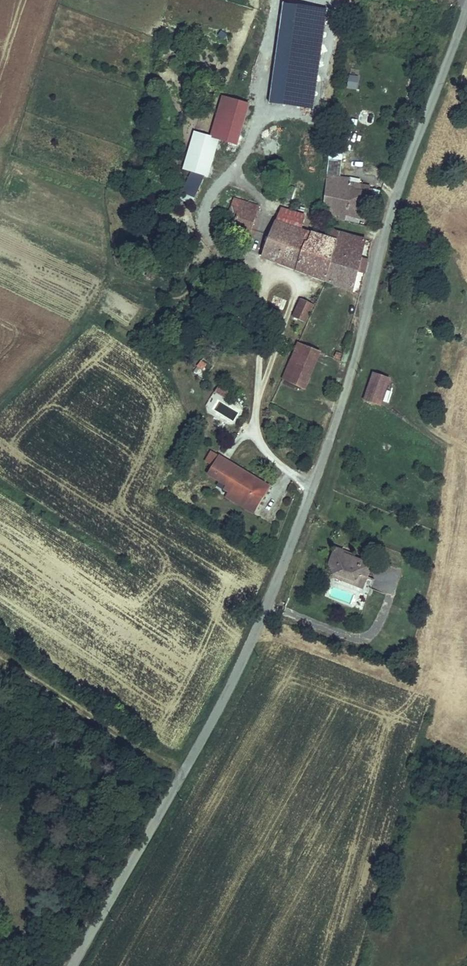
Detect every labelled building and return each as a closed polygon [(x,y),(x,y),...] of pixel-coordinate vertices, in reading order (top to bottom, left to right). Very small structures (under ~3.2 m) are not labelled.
[(358,89),(358,74),(348,73),(347,89),(358,89)] [(250,105),(223,98),(212,137),(238,146),(250,105)] [(190,169),(194,158),(188,156),(172,196),(176,198),(178,192),(186,195),(196,172),(190,169)] [(366,228),(373,187),(357,184),(357,180),(332,176),(325,214),(332,216),(332,214),(345,216),(344,224),(366,228)] [(243,227),(249,205),(225,198),(219,220),(243,227)] [(280,206),(275,220),(296,227),(301,213),(280,206)] [(275,220),(261,256),(352,291),(368,240),(336,232),(334,240),(296,227),(275,220)] [(294,316),(307,321),(313,305),(299,299),(294,316)] [(305,390),(320,352),(301,343),(285,382),(305,390)] [(377,375),(368,399),(381,404),(390,380),(377,375)] [(220,383),(215,392),(227,398),(232,389),(220,383)] [(216,457),(207,474),(225,483),(232,487),(230,492),(256,505),(267,482),(216,457)] [(230,492),(232,487),(225,483),(214,499),(230,492)] [(281,502),(285,491),(279,489),(276,501),(281,502)] [(256,505),(230,492),(226,498),(253,511),(256,505)] [(345,553),(334,549),(327,565),(333,574),(354,582),(358,573),(368,576),(372,566),(344,555),(345,553)] [(368,576),(358,573),(354,582),(333,574),(332,578),(362,591),(368,576)]
